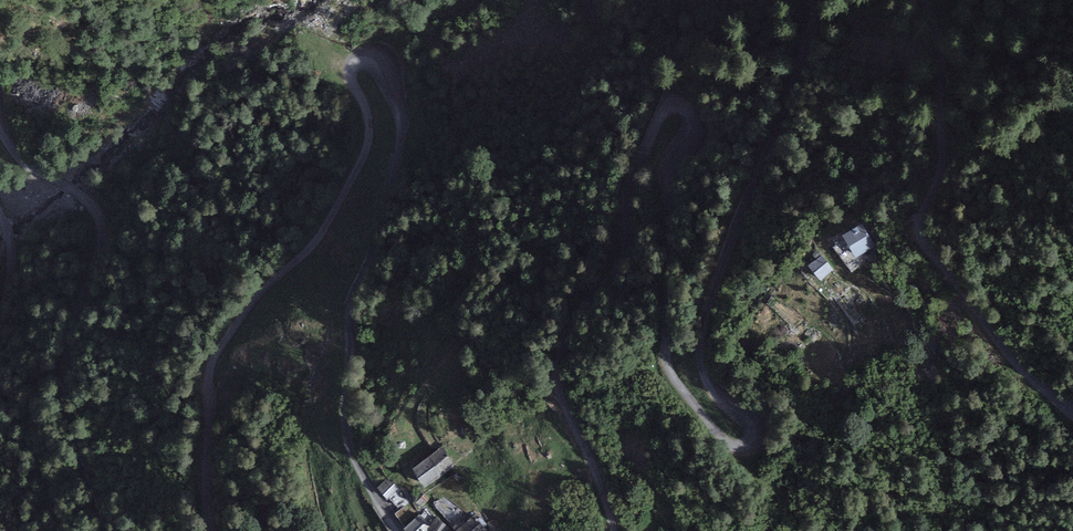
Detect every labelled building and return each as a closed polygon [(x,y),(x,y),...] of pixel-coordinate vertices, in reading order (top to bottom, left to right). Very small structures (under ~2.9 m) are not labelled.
[(876,245),(863,223),(842,235),(856,257),(876,245)] [(807,266),(820,281),(833,270),(822,256),(807,266)] [(413,468),(425,488),(442,477),(454,467),(443,447),(429,457),(413,468)] [(390,479),(378,488),(387,499),(399,489),(390,479)] [(404,529),(405,530),(428,530),(427,530),(430,526),(420,514),(404,529)] [(474,515),(457,530),(486,530),(474,515)] [(451,530),(436,518),(430,526),(427,530),(428,530),(450,530),(451,530)] [(496,519),(488,523),(490,530),(502,530),(496,519)]
